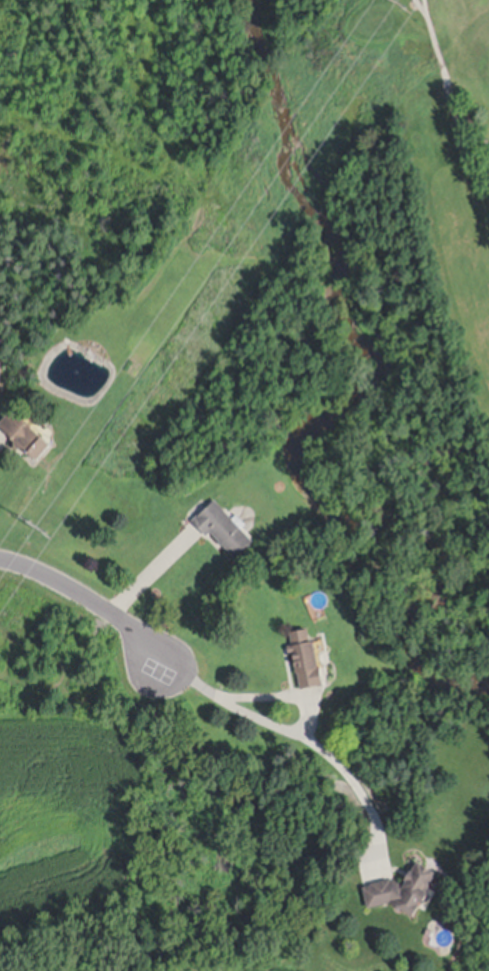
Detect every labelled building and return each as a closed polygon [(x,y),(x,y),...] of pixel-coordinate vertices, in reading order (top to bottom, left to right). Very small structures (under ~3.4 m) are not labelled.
[(2,435),(0,435),(0,430),(12,417),(51,455),(38,470),(23,457),(15,458),(15,449),(2,435)] [(215,509),(233,528),(237,523),(247,533),(242,538),(253,550),(236,567),(211,540),(207,544),(193,528),(198,523),(199,524),(215,509)] [(302,698),(299,683),(297,683),(294,673),(295,672),(293,663),(289,663),(288,655),(293,654),(290,642),(308,639),(310,652),(314,651),(319,676),(320,676),(323,694),(302,698)] [(395,890),(405,896),(407,893),(405,892),(411,883),(413,884),(414,883),(412,882),(417,875),(418,876),(420,874),(424,877),(423,877),(431,883),(432,882),(436,885),(434,888),(435,889),(432,893),(431,893),(429,895),(430,896),(425,904),(429,906),(422,916),(421,915),(418,918),(420,919),(413,929),(397,919),(390,912),(369,917),(364,896),(372,894),(371,893),(382,891),(391,889),(391,890),(395,889),(395,890)]
